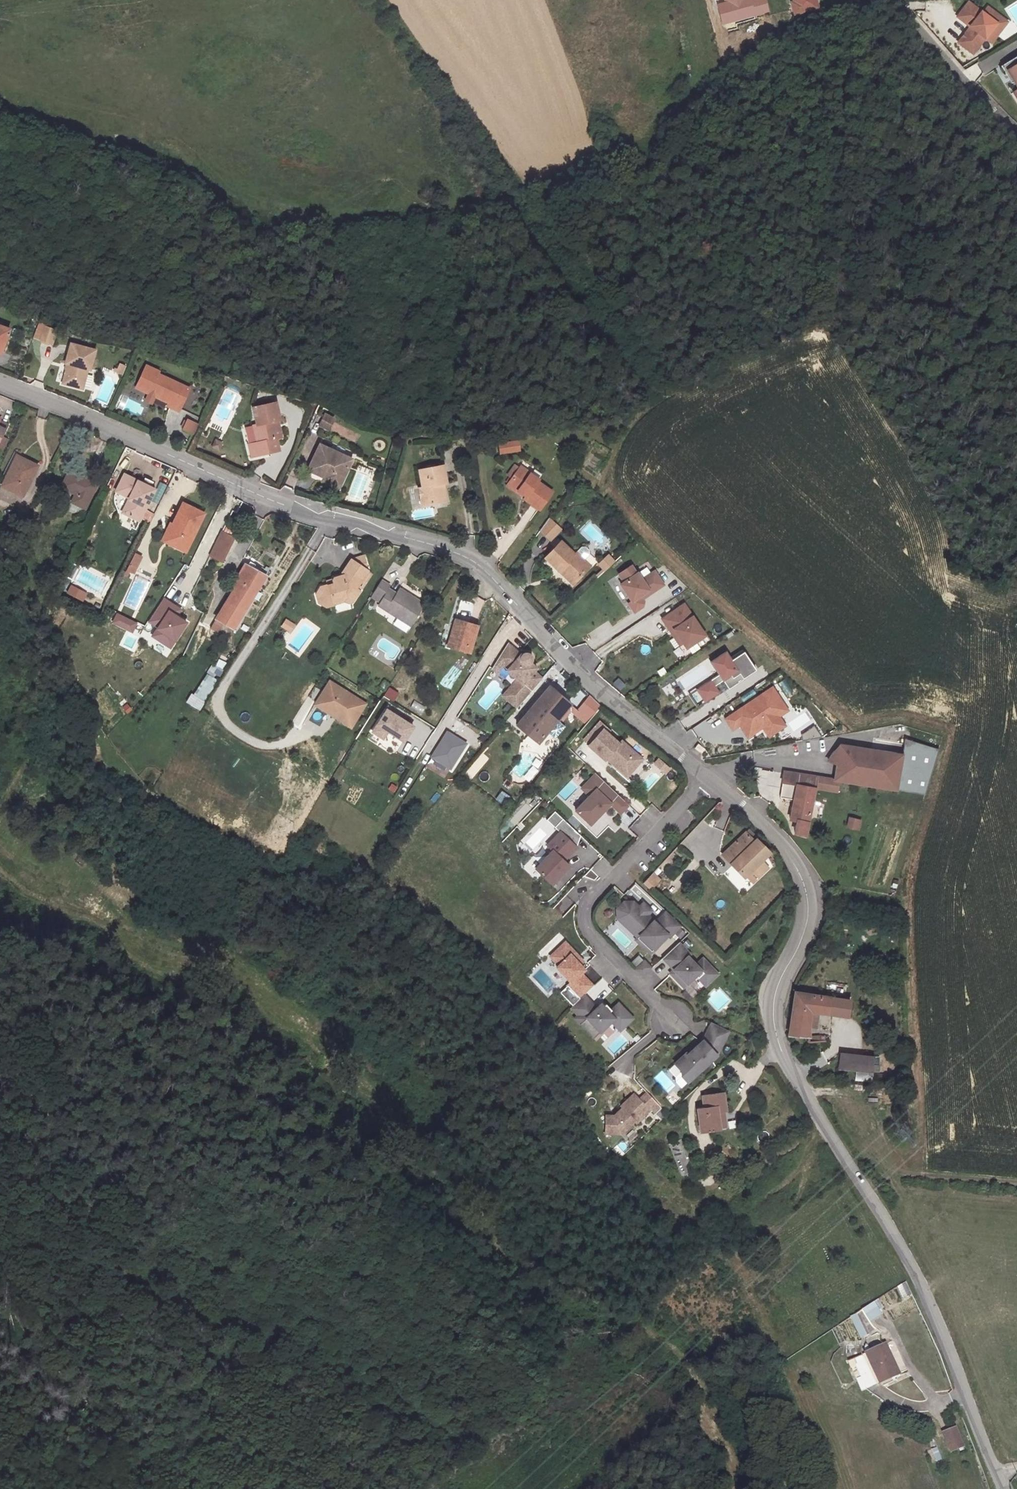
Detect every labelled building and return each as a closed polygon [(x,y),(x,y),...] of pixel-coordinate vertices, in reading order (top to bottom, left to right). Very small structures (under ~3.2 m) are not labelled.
[(795,5),(792,6),(795,17),(818,9),(816,0),(794,0),(795,5)] [(962,1),(951,16),(964,26),(952,41),(967,53),(979,37),(985,41),(996,27),(976,12),(962,1)] [(981,6),(976,12),(996,27),(1001,21),(981,6)] [(995,65),(1001,74),(1003,73),(1008,80),(1013,88),(1007,91),(1016,106),(1016,51),(995,65)] [(42,346),(48,331),(36,325),(30,341),(42,346)] [(51,388),(69,394),(74,372),(78,373),(82,355),(58,349),(53,367),(56,368),(51,388)] [(148,383),(136,377),(130,389),(134,391),(131,400),(139,404),(140,401),(147,404),(146,407),(158,412),(156,416),(168,422),(178,399),(147,386),(148,383)] [(269,426),(274,424),(269,407),(248,411),(252,429),(249,430),(253,447),(250,448),(253,461),(276,455),(273,443),(269,426)] [(186,418),(180,430),(193,436),(199,424),(186,418)] [(317,422),(313,434),(321,437),(325,426),(317,422)] [(278,442),(274,424),(269,426),(273,443),(278,442)] [(175,439),(187,444),(190,435),(179,430),(175,439)] [(247,462),(253,461),(250,448),(244,449),(247,462)] [(508,460),(526,458),(524,448),(506,451),(508,460)] [(345,464),(315,453),(306,473),(326,481),(323,488),(336,493),(343,476),(341,474),(345,464)] [(15,507),(31,477),(7,465),(0,479),(0,500),(15,507)] [(429,504),(443,502),(442,494),(439,494),(438,489),(444,488),(441,470),(416,473),(419,493),(415,494),(418,511),(430,509),(429,504)] [(514,481),(520,485),(528,475),(522,471),(514,481)] [(356,472),(354,480),(365,483),(367,484),(369,476),(356,472)] [(528,475),(520,485),(514,492),(532,506),(530,508),(545,521),(558,504),(544,493),(546,489),(528,475)] [(62,512),(76,518),(89,491),(64,480),(55,499),(66,504),(62,512)] [(113,519),(134,530),(149,499),(119,481),(108,502),(107,507),(107,510),(108,514),(110,517),(113,519)] [(171,533),(162,550),(178,558),(197,522),(177,510),(166,531),(171,533)] [(154,546),(162,550),(171,533),(166,531),(162,529),(154,546)] [(559,546),(548,536),(538,549),(549,558),(559,546)] [(214,537),(203,562),(215,567),(226,543),(214,537)] [(607,553),(596,564),(604,572),(615,561),(607,553)] [(543,570),(557,587),(560,584),(570,596),(587,581),(576,568),(573,570),(561,555),(543,570)] [(130,582),(138,564),(132,561),(124,579),(130,582)] [(349,598),(360,581),(344,570),(335,583),(336,586),(327,588),(325,592),(325,595),(315,597),(312,602),(313,612),(319,616),(325,615),(325,612),(339,609),(341,612),(346,612),(353,601),(349,598)] [(258,581),(237,571),(230,587),(224,600),(203,635),(212,639),(218,631),(227,635),(258,581)] [(629,579),(617,586),(622,594),(619,597),(629,614),(626,616),(632,625),(640,619),(642,615),(640,612),(662,599),(653,585),(640,593),(635,587),(634,587),(629,579)] [(560,584),(557,587),(567,598),(570,596),(560,584)] [(364,606),(406,631),(419,610),(393,594),(389,601),(381,597),(383,593),(375,588),(364,606)] [(166,612),(152,604),(139,625),(149,631),(148,633),(153,636),(147,645),(160,653),(176,628),(166,622),(161,619),(166,612)] [(161,619),(166,622),(170,615),(166,612),(161,619)] [(113,630),(117,622),(107,618),(104,627),(113,630)] [(280,628),(291,633),(295,624),(285,619),(280,628)] [(681,619),(659,633),(667,646),(670,644),(679,658),(682,663),(701,651),(681,619)] [(123,635),(127,626),(117,622),(113,630),(123,635)] [(464,663),(472,634),(448,627),(446,637),(449,638),(444,657),(464,663)] [(153,636),(148,633),(142,642),(147,645),(153,636)] [(449,638),(446,637),(440,656),(444,657),(449,638)] [(670,644),(667,646),(676,660),(679,658),(670,644)] [(516,660),(502,648),(486,674),(491,678),(498,671),(502,674),(501,675),(511,684),(514,686),(499,703),(511,713),(537,683),(528,676),(531,673),(525,668),(526,666),(527,663),(526,661),(525,659),(523,658),(520,658),(517,658),(516,660)] [(705,687),(689,699),(698,711),(711,701),(707,695),(715,689),(721,697),(735,687),(735,686),(732,682),(744,673),(733,658),(721,666),(716,660),(702,670),(711,683),(709,684),(708,684),(704,687),(705,687)] [(207,673),(219,678),(226,662),(218,659),(214,667),(210,666),(207,673)] [(744,673),(732,682),(735,686),(747,677),(744,673)] [(206,674),(190,700),(201,707),(218,681),(206,674)] [(511,684),(497,701),(499,703),(514,686),(511,684)] [(662,689),(668,697),(675,692),(669,684),(662,689)] [(326,686),(311,710),(338,726),(348,710),(356,715),(360,708),(326,686)] [(543,691),(510,729),(532,748),(541,738),(548,744),(558,732),(551,726),(565,710),(543,691)] [(772,723),(768,718),(777,712),(764,694),(718,727),(726,737),(733,732),(741,745),(748,740),(756,734),(758,737),(763,743),(778,732),(772,723)] [(690,716),(698,711),(689,699),(682,704),(690,716)] [(592,713),(582,703),(565,722),(577,732),(592,713)] [(348,710),(338,726),(346,731),(356,715),(348,710)] [(379,740),(383,733),(399,742),(409,728),(382,711),(368,733),(379,740)] [(768,718),(772,723),(780,717),(777,712),(768,718)] [(779,733),(783,738),(792,729),(788,724),(779,733)] [(800,749),(820,745),(811,733),(799,742),(800,749)] [(902,750),(898,787),(928,791),(942,745),(904,733),(902,750)] [(750,743),(758,737),(756,734),(748,740),(750,743)] [(580,753),(597,768),(598,766),(600,764),(603,767),(601,769),(611,778),(617,770),(625,777),(634,767),(613,749),(611,751),(594,737),(580,753)] [(465,750),(445,738),(429,764),(448,776),(465,750)] [(698,743),(695,747),(701,753),(705,748),(698,743)] [(902,750),(840,743),(840,747),(834,750),(831,755),(831,761),(838,763),(836,779),(840,779),(898,787),(902,750)] [(657,758),(652,765),(665,775),(670,769),(657,758)] [(617,770),(611,778),(619,785),(625,777),(617,770)] [(840,790),(840,779),(836,779),(784,772),(779,800),(795,803),(791,823),(799,825),(798,832),(808,834),(817,787),(840,790)] [(620,813),(587,781),(579,790),(586,797),(580,804),(566,818),(581,832),(601,812),(612,822),(620,813)] [(579,790),(572,796),(580,804),(586,797),(579,790)] [(849,816),(846,827),(859,831),(862,820),(849,816)] [(544,859),(527,876),(543,892),(561,874),(555,869),(568,855),(552,840),(538,853),(544,859)] [(737,882),(762,857),(750,845),(747,848),(739,840),(717,861),(737,882)] [(650,891),(660,879),(653,872),(642,885),(650,891)] [(633,902),(624,902),(617,910),(618,919),(639,938),(641,936),(623,920),(636,905),(633,902)] [(636,905),(623,920),(641,936),(639,938),(638,938),(653,951),(668,934),(671,937),(681,925),(666,911),(656,923),(648,915),(652,911),(645,905),(641,909),(638,906),(636,905)] [(653,951),(638,938),(637,940),(651,953),(653,951)] [(675,980),(684,989),(696,977),(699,979),(702,976),(709,984),(718,975),(703,959),(696,966),(688,958),(690,956),(679,944),(663,960),(674,971),(679,976),(675,980)] [(564,993),(577,1006),(581,1002),(590,993),(578,981),(581,977),(576,972),(570,967),(574,963),(561,950),(546,965),(555,973),(553,975),(568,990),(564,993)] [(631,962),(637,968),(644,961),(638,955),(631,962)] [(637,968),(635,970),(642,977),(651,968),(644,961),(637,968)] [(576,972),(579,969),(574,963),(570,967),(576,972)] [(674,971),(670,975),(675,980),(679,976),(674,971)] [(702,976),(699,979),(706,987),(709,984),(702,976)] [(847,1018),(848,1000),(794,992),(790,1036),(809,1037),(811,1013),(847,1018)] [(594,1015),(581,1002),(577,1006),(568,1015),(576,1022),(572,1025),(586,1039),(592,1032),(599,1038),(609,1028),(612,1025),(621,1034),(631,1025),(618,1012),(614,1017),(612,1014),(609,1017),(603,1011),(600,1014),(597,1018),(594,1015)] [(612,1025),(609,1028),(618,1037),(621,1034),(612,1025)] [(673,1071),(680,1078),(680,1083),(686,1090),(716,1062),(726,1039),(709,1031),(702,1047),(686,1062),(685,1060),(673,1071)] [(592,1032),(586,1039),(592,1045),(599,1038),(592,1032)] [(871,1073),(873,1057),(841,1053),(839,1069),(871,1073)] [(700,1138),(719,1135),(717,1120),(723,1119),(728,1118),(723,1097),(701,1100),(703,1113),(697,1114),(700,1138)] [(633,1102),(620,1114),(622,1116),(613,1124),(605,1124),(604,1141),(620,1142),(634,1129),(635,1130),(648,1118),(633,1102)] [(717,1120),(719,1135),(724,1135),(725,1134),(723,1119),(717,1120)] [(668,1150),(681,1178),(694,1173),(681,1144),(668,1150)] [(896,1287),(902,1300),(911,1295),(905,1282),(896,1287)] [(866,1323),(884,1315),(878,1301),(860,1309),(866,1323)] [(856,1314),(849,1317),(859,1339),(866,1336),(856,1314)] [(868,1353),(879,1384),(900,1377),(890,1346),(868,1353)] [(945,1440),(951,1459),(963,1455),(956,1436),(945,1440)]
